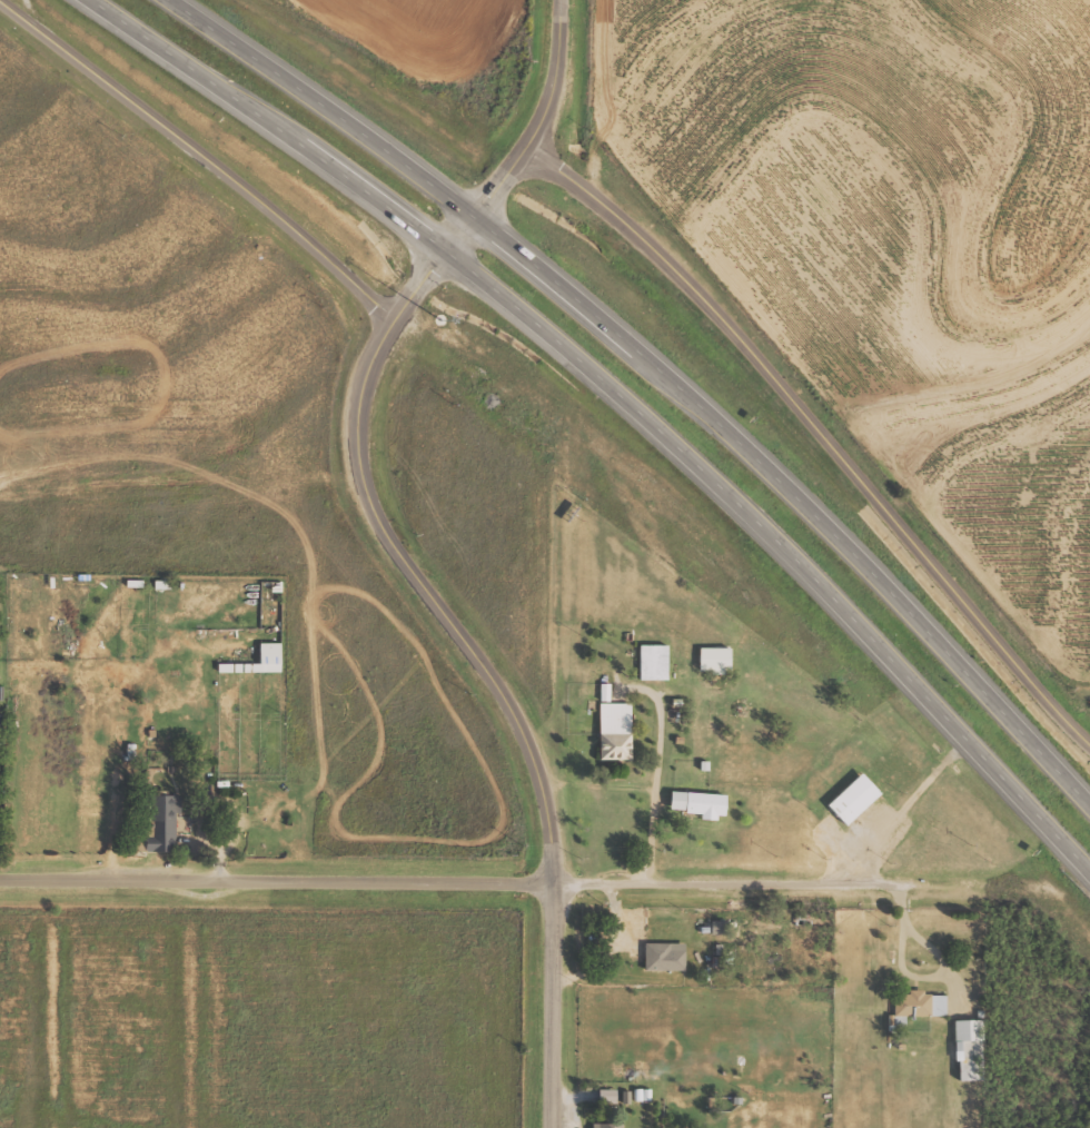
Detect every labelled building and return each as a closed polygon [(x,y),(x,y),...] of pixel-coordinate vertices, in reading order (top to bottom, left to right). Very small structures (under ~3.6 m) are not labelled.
[(285,672),(284,643),(263,643),(263,663),(221,664),(221,673),(285,672)] [(672,645),(643,645),(643,680),(671,681),(672,645)] [(735,648),(704,647),(703,670),(714,670),(714,673),(734,673),(735,648)] [(634,703),(614,703),(613,683),(602,684),(604,760),(636,760),(634,703)] [(851,826),(885,794),(866,773),(831,805),(851,826)] [(731,795),(674,792),(674,811),(704,812),(704,818),(730,819),(731,795)] [(148,853),(178,852),(177,814),(183,813),(182,796),(155,797),(156,837),(148,838),(148,853)] [(688,971),(689,944),(648,943),(647,970),(688,971)] [(896,1014),(949,1015),(949,993),(926,993),(926,989),(911,988),(911,993),(897,993),(896,1014)] [(985,1018),(958,1018),(960,1079),(987,1079),(985,1018)]
